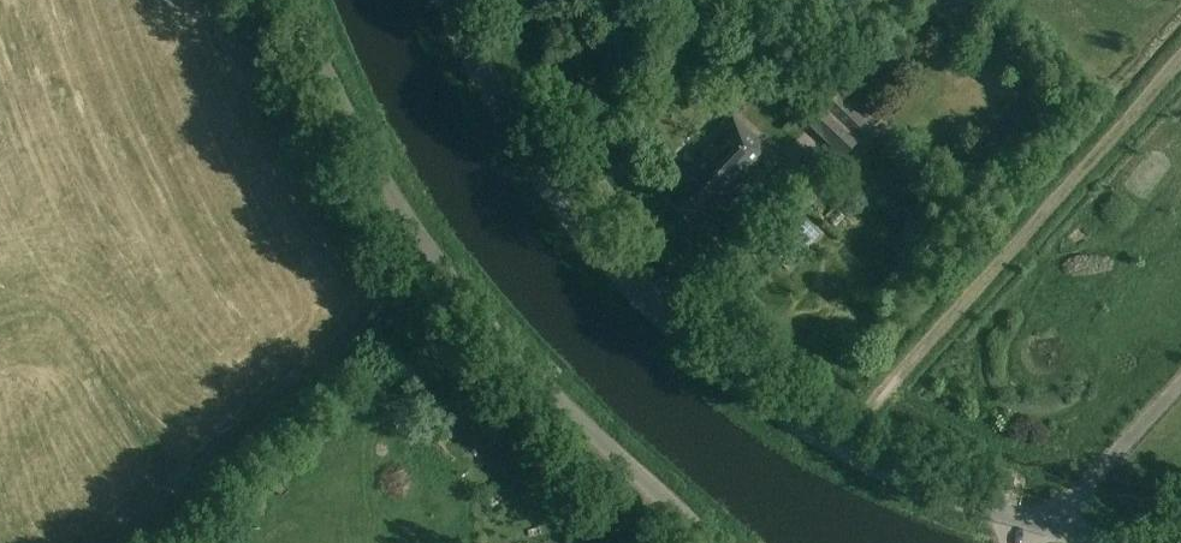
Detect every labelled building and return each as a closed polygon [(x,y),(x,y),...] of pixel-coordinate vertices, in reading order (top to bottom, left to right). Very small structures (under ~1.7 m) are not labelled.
[(831,93),(807,119),(844,154),(869,128),(831,93)] [(745,199),(780,163),(731,115),(690,157),(698,165),(670,193),(700,222),(734,188),(745,199)] [(791,270),(824,234),(799,212),(766,248),(791,270)] [(1014,488),(1017,479),(1002,472),(998,481),(1014,488)]
